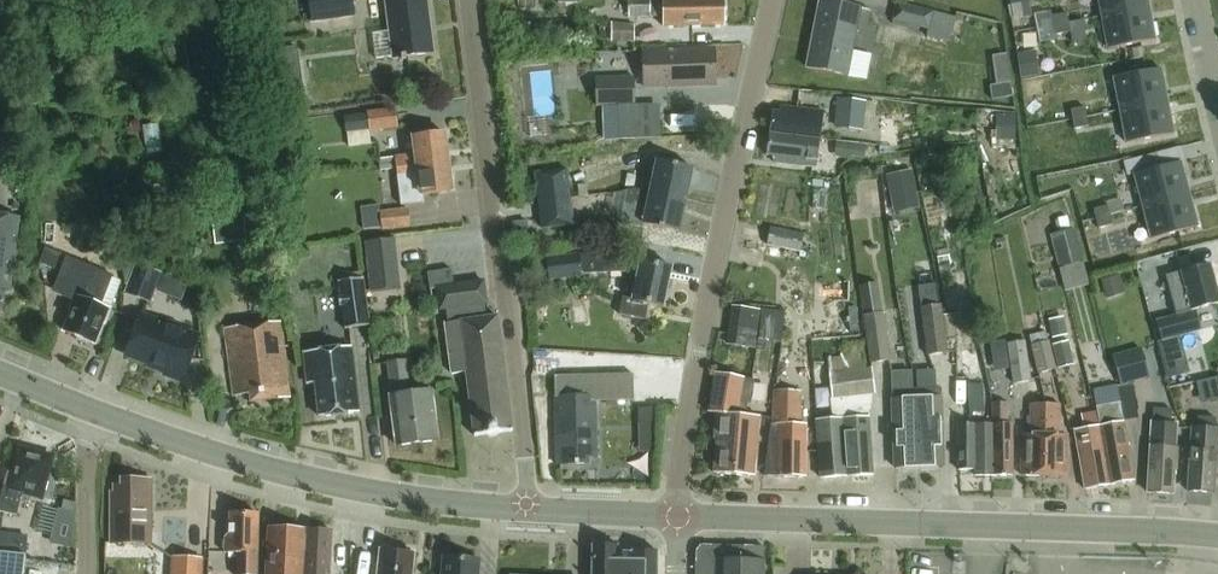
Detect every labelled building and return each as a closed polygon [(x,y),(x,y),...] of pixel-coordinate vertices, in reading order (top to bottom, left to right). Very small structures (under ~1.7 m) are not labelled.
[(356,16),(353,0),(309,0),(312,23),(356,16)] [(391,32),(374,34),(377,59),(394,57),(394,59),(434,53),(427,0),(387,0),(391,32)] [(629,17),(663,17),(663,26),(725,26),(725,0),(663,0),(663,14),(651,14),(651,0),(629,0),(629,17)] [(1102,16),(1149,7),(1148,0),(1099,0),(1102,16)] [(808,68),(847,76),(852,51),(861,9),(822,1),(808,68)] [(948,42),(954,18),(896,3),(892,19),(927,29),(925,36),(948,42)] [(1149,7),(1102,16),(1108,49),(1156,40),(1149,7)] [(1052,16),(1054,26),(1061,24),(1069,23),(1067,13),(1052,16)] [(1069,23),(1061,24),(1054,26),(1056,35),(1070,32),(1069,23)] [(644,87),(710,84),(709,76),(717,76),(716,56),(709,56),(708,49),(642,51),(644,87)] [(852,51),(847,76),(866,79),(871,55),(852,51)] [(1035,51),(1016,54),(1020,78),(1039,75),(1035,51)] [(1114,78),(1120,111),(1167,101),(1161,68),(1114,78)] [(596,106),(635,105),(635,78),(596,78),(596,106)] [(995,86),(989,87),(991,100),(1011,98),(1010,85),(995,86)] [(864,132),(867,103),(839,100),(836,129),(839,130),(838,140),(860,142),(861,132),(864,132)] [(1167,101),(1120,111),(1126,143),(1174,134),(1167,101)] [(820,140),(820,139),(824,112),(780,106),(779,113),(774,112),(771,133),(820,140)] [(1071,110),(1073,120),(1087,117),(1085,108),(1071,110)] [(372,132),(400,129),(397,109),(368,112),(368,115),(346,117),(347,133),(372,130),(372,132)] [(997,116),(997,139),(1014,139),(1014,115),(997,116)] [(1087,117),(1073,120),(1074,129),(1089,127),(1087,117)] [(399,168),(448,162),(445,132),(412,136),(414,154),(397,156),(399,168)] [(816,168),(820,140),(771,133),(768,155),(775,156),(774,162),(816,168)] [(836,141),(835,154),(865,158),(866,145),(836,141)] [(650,192),(687,199),(693,168),(656,160),(650,192)] [(448,162),(399,168),(404,206),(425,203),(424,196),(452,193),(448,162)] [(1134,174),(1143,207),(1189,195),(1181,162),(1134,174)] [(540,197),(571,194),(568,166),(536,170),(540,197)] [(900,208),(924,204),(919,176),(895,180),(900,208)] [(587,184),(578,185),(579,198),(588,197),(587,184)] [(687,199),(650,192),(638,190),(628,190),(621,223),(645,228),(645,225),(679,233),(687,199)] [(571,194),(540,197),(543,225),(575,221),(571,194)] [(1189,195),(1143,207),(1151,239),(1198,227),(1189,195)] [(411,226),(409,209),(380,213),(379,205),(362,207),(364,229),(382,227),(382,229),(411,226)] [(1094,210),(1096,219),(1110,216),(1108,206),(1094,210)] [(5,293),(11,294),(20,218),(0,215),(0,313),(3,313),(5,293)] [(1110,216),(1096,219),(1099,229),(1113,225),(1110,216)] [(244,217),(212,222),(216,245),(247,241),(247,239),(244,221),(244,217)] [(252,220),(244,221),(247,239),(255,238),(252,220)] [(516,222),(511,222),(513,243),(529,242),(527,221),(516,222)] [(805,233),(770,227),(767,247),(801,252),(805,233)] [(1061,269),(1083,263),(1074,231),(1052,237),(1061,269)] [(370,291),(401,288),(395,238),(365,241),(370,291)] [(1005,238),(995,239),(997,250),(1007,248),(1005,238)] [(45,248),(40,264),(55,270),(61,254),(45,248)] [(582,254),(548,258),(550,278),(584,274),(626,272),(629,256),(582,254)] [(624,298),(621,315),(646,320),(650,304),(664,307),(672,268),(641,262),(642,259),(629,256),(626,272),(639,274),(633,300),(624,298)] [(67,257),(54,287),(72,295),(85,264),(67,257)] [(152,302),(162,273),(136,263),(125,292),(152,302)] [(77,311),(68,332),(81,337),(79,340),(87,343),(88,340),(95,343),(103,325),(105,323),(112,307),(103,304),(113,278),(114,276),(95,268),(85,264),(72,295),(79,297),(77,302),(74,310),(77,311)] [(1194,312),(1217,305),(1217,294),(1210,264),(1167,275),(1171,290),(1163,292),(1165,303),(1174,300),(1179,316),(1156,322),(1162,341),(1199,331),(1194,312)] [(950,265),(937,267),(940,280),(952,278),(950,265)] [(467,373),(469,392),(475,437),(513,432),(498,316),(487,317),(486,306),(488,306),(485,280),(453,283),(451,269),(430,272),(432,289),(438,288),(441,312),(447,311),(448,323),(446,323),(453,375),(467,373)] [(1120,274),(1101,280),(1105,294),(1124,288),(1120,274)] [(344,329),(370,325),(364,278),(338,281),(344,329)] [(936,284),(919,287),(922,308),(929,307),(939,306),(936,284)] [(763,335),(784,338),(788,308),(767,305),(763,335)] [(939,306),(929,307),(922,308),(928,356),(948,353),(941,305),(939,306)] [(759,311),(728,307),(723,346),(753,351),(759,311)] [(204,334),(199,332),(149,310),(133,347),(172,364),(170,369),(186,376),(204,334)] [(871,364),(891,361),(884,313),(865,316),(871,364)] [(959,315),(944,317),(947,340),(957,338),(956,332),(961,331),(959,315)] [(226,330),(233,392),(234,397),(251,395),(252,403),(291,398),(281,323),(226,330)] [(1030,335),(1039,373),(1055,369),(1046,331),(1030,335)] [(1030,380),(1024,338),(1006,341),(1012,382),(1030,380)] [(1073,362),(1067,339),(1053,343),(1059,366),(1073,362)] [(828,361),(833,400),(875,394),(872,368),(864,369),(861,343),(843,345),(845,358),(828,361)] [(1005,344),(986,347),(991,375),(1009,372),(1005,344)] [(983,370),(983,346),(968,346),(968,370),(983,370)] [(352,347),(304,353),(308,384),(316,384),(320,418),(360,413),(352,347)] [(1141,348),(1113,356),(1121,385),(1149,378),(1141,348)] [(393,395),(391,396),(397,446),(438,441),(432,390),(411,393),(406,360),(388,362),(393,395)] [(919,389),(917,389),(917,392),(920,467),(944,466),(942,414),(942,403),(942,392),(942,389),(936,389),(936,372),(919,373),(919,389)] [(634,374),(555,377),(555,398),(558,465),(589,464),(589,457),(598,457),(596,401),(634,400),(634,374)] [(724,415),(731,376),(717,374),(709,414),(718,414),(715,441),(718,441),(714,473),(733,475),(736,444),(738,415),(724,415)] [(742,402),(746,379),(731,376),(724,415),(738,415),(736,444),(733,475),(755,477),(761,417),(747,416),(748,403),(742,402)] [(912,390),(893,390),(895,468),(920,467),(917,392),(917,389),(912,390)] [(802,425),(803,392),(774,391),(774,424),(771,424),(765,477),(806,477),(807,425),(802,425)] [(1012,423),(1009,423),(1009,403),(992,403),(992,424),(993,477),(1013,476),(1012,423)] [(1045,478),(1046,404),(1030,404),(1030,431),(1033,431),(1033,436),(1024,436),(1023,477),(1045,478)] [(1045,478),(1066,478),(1067,437),(1061,437),(1062,405),(1046,404),(1045,478)] [(1095,408),(1099,426),(1100,426),(1122,422),(1119,404),(1095,408)] [(653,409),(638,410),(638,424),(654,423),(653,409)] [(1081,416),(1083,429),(1096,426),(1094,414),(1081,416)] [(873,475),(870,417),(817,421),(821,479),(873,475)] [(1216,419),(1198,418),(1198,429),(1193,429),(1189,492),(1214,493),(1215,467),(1217,467),(1217,430),(1215,430),(1216,419)] [(1111,486),(1134,482),(1124,422),(1122,422),(1100,426),(1111,486)] [(977,477),(993,477),(992,424),(960,424),(960,471),(977,471),(977,477)] [(1152,424),(1149,493),(1173,494),(1177,425),(1171,425),(1152,424)] [(1086,490),(1111,486),(1100,426),(1099,426),(1076,430),(1086,490)] [(24,492),(42,497),(52,458),(19,449),(13,473),(8,472),(4,487),(0,501),(0,512),(17,517),(24,492)] [(112,493),(112,543),(152,543),(152,480),(122,480),(122,486),(115,486),(115,493),(112,493)] [(50,536),(48,542),(75,548),(76,513),(58,508),(57,512),(50,536)] [(260,515),(231,514),(230,535),(226,538),(225,554),(237,554),(237,573),(258,573),(260,515)] [(307,531),(269,529),(267,573),(305,573),(307,531)] [(332,532),(307,531),(305,573),(330,573),(332,532)] [(594,573),(658,573),(658,552),(634,551),(634,554),(618,553),(618,545),(595,544),(594,573)] [(765,548),(743,548),(743,561),(717,561),(716,573),(765,573),(765,548)] [(381,550),(379,573),(413,573),(415,554),(410,553),(410,550),(399,549),(399,552),(381,550)] [(147,554),(126,550),(122,573),(143,573),(147,554)] [(25,554),(0,552),(0,573),(23,573),(25,554)] [(173,554),(172,573),(203,573),(204,556),(173,554)] [(442,573),(480,573),(481,560),(444,557),(442,573)]
